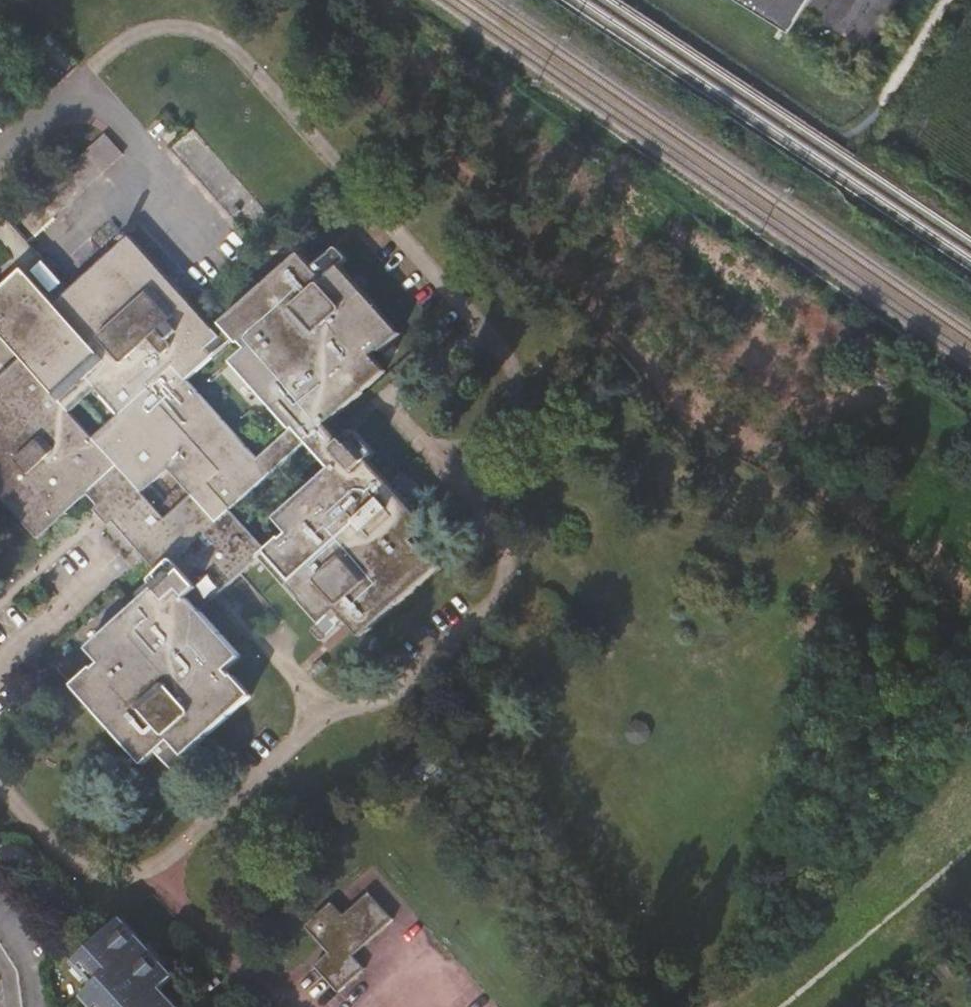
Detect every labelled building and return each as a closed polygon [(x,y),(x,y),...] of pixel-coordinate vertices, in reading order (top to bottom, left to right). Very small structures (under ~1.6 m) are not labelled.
[(795,30),(813,0),(746,0),(795,30)] [(828,19),(873,47),(902,0),(840,0),(828,19)] [(253,240),(275,220),(193,127),(171,148),(253,240)] [(14,218),(32,238),(124,155),(106,135),(14,218)] [(150,582),(151,583),(151,584),(152,584),(155,588),(88,649),(100,663),(94,669),(93,667),(73,685),(144,765),(159,752),(176,771),(176,772),(177,772),(178,772),(179,773),(180,773),(181,772),(182,772),(183,772),(187,768),(188,767),(189,767),(189,766),(190,765),(190,764),(190,763),(190,762),(189,761),(185,756),(252,695),(234,675),(232,677),(227,670),(241,657),(200,611),(261,557),(322,622),(317,628),(316,628),(315,629),(315,630),(315,631),(315,632),(315,633),(321,639),(322,640),(323,640),(323,641),(324,641),(325,641),(326,641),(327,640),(328,640),(329,639),(347,622),(360,637),(440,565),(422,545),(419,547),(414,541),(429,527),(369,461),(373,457),(373,456),(374,456),(374,455),(374,454),(375,453),(374,453),(374,452),(374,451),(373,450),(358,433),(357,432),(356,431),(355,431),(354,431),(353,431),(352,431),(351,432),(342,440),(327,424),(387,371),(373,356),(379,351),(379,350),(381,352),(401,334),(341,265),(345,261),(346,261),(346,260),(346,259),(346,258),(346,257),(346,256),(341,251),(340,251),(340,250),(339,250),(339,249),(338,250),(337,249),(336,250),(335,250),(315,268),(301,253),(213,331),(131,237),(55,304),(23,269),(0,290),(0,334),(21,358),(0,377),(0,496),(38,538),(87,494),(157,572),(152,576),(152,577),(151,578),(150,579),(150,580),(150,581),(150,582)] [(344,915),(333,901),(306,925),(330,952),(315,965),(339,992),(366,968),(354,954),(395,918),(371,891),(344,915)] [(126,923),(79,964),(96,983),(83,995),(94,1006),(177,1006),(161,988),(174,977),(126,923)]
